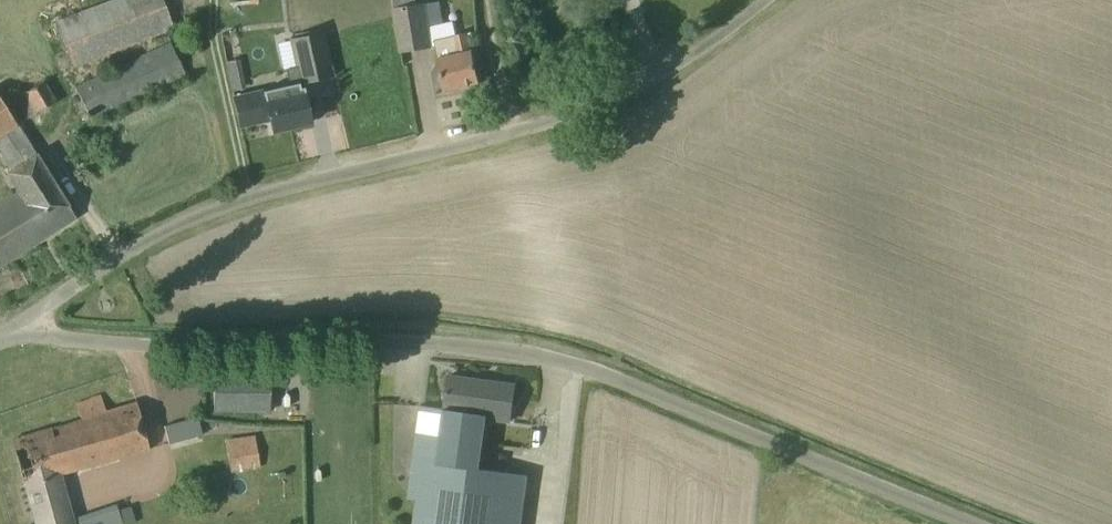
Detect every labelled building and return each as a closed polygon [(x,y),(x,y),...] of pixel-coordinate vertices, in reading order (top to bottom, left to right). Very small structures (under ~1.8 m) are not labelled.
[(165,0),(111,0),(56,21),(73,66),(175,27),(165,0)] [(246,3),(235,4),(237,24),(277,19),(275,0),(245,0),(246,3)] [(425,4),(416,5),(416,0),(395,0),(402,49),(431,45),(425,4)] [(291,39),(299,72),(288,75),(292,90),(293,96),(304,93),(301,84),(336,76),(325,30),(291,39)] [(434,40),(445,90),(478,82),(471,52),(471,51),(467,33),(434,40)] [(186,75),(177,55),(170,40),(111,68),(75,86),(91,120),(186,75)] [(24,93),(36,112),(56,99),(45,80),(24,93)] [(265,88),(234,96),(240,125),(270,118),(272,130),(310,121),(304,93),(293,96),(292,90),(267,96),(265,88)] [(13,168),(6,172),(17,191),(0,201),(0,264),(75,216),(0,97),(0,148),(13,168)] [(270,411),(270,372),(214,372),(214,410),(270,411)] [(527,475),(479,468),(485,418),(510,421),(515,385),(449,375),(440,436),(426,434),(414,523),(521,523),(527,475)] [(39,523),(74,523),(59,474),(149,448),(136,401),(105,411),(100,396),(76,403),(81,419),(12,439),(18,461),(25,484),(26,483),(39,523)] [(163,424),(168,443),(201,434),(196,415),(163,424)] [(254,432),(226,439),(233,473),(262,467),(254,432)] [(128,502),(76,519),(77,523),(136,523),(128,502)]
